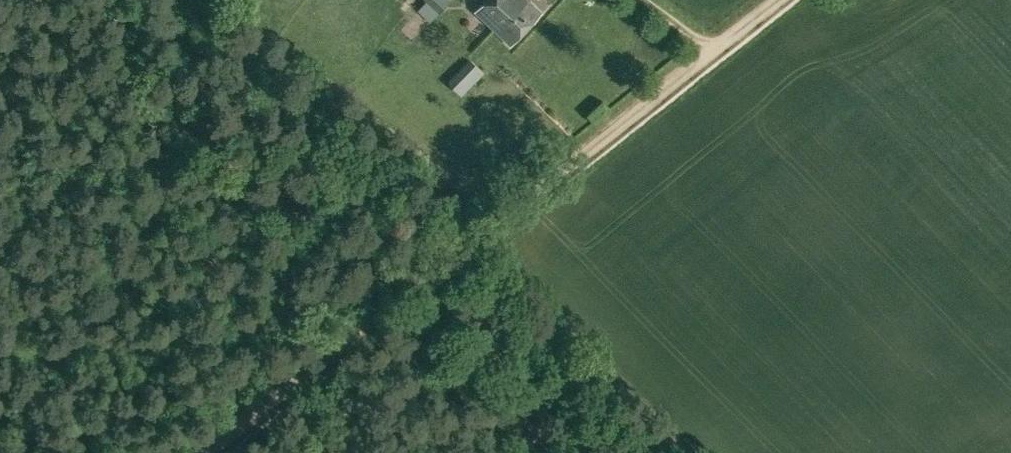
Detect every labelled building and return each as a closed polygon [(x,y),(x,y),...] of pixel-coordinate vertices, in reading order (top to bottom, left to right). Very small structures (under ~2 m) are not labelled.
[(430,23),(452,0),(406,0),(430,23)] [(511,45),(541,13),(528,0),(486,0),(475,11),(511,45)] [(462,95),(483,72),(470,59),(448,82),(462,95)]
